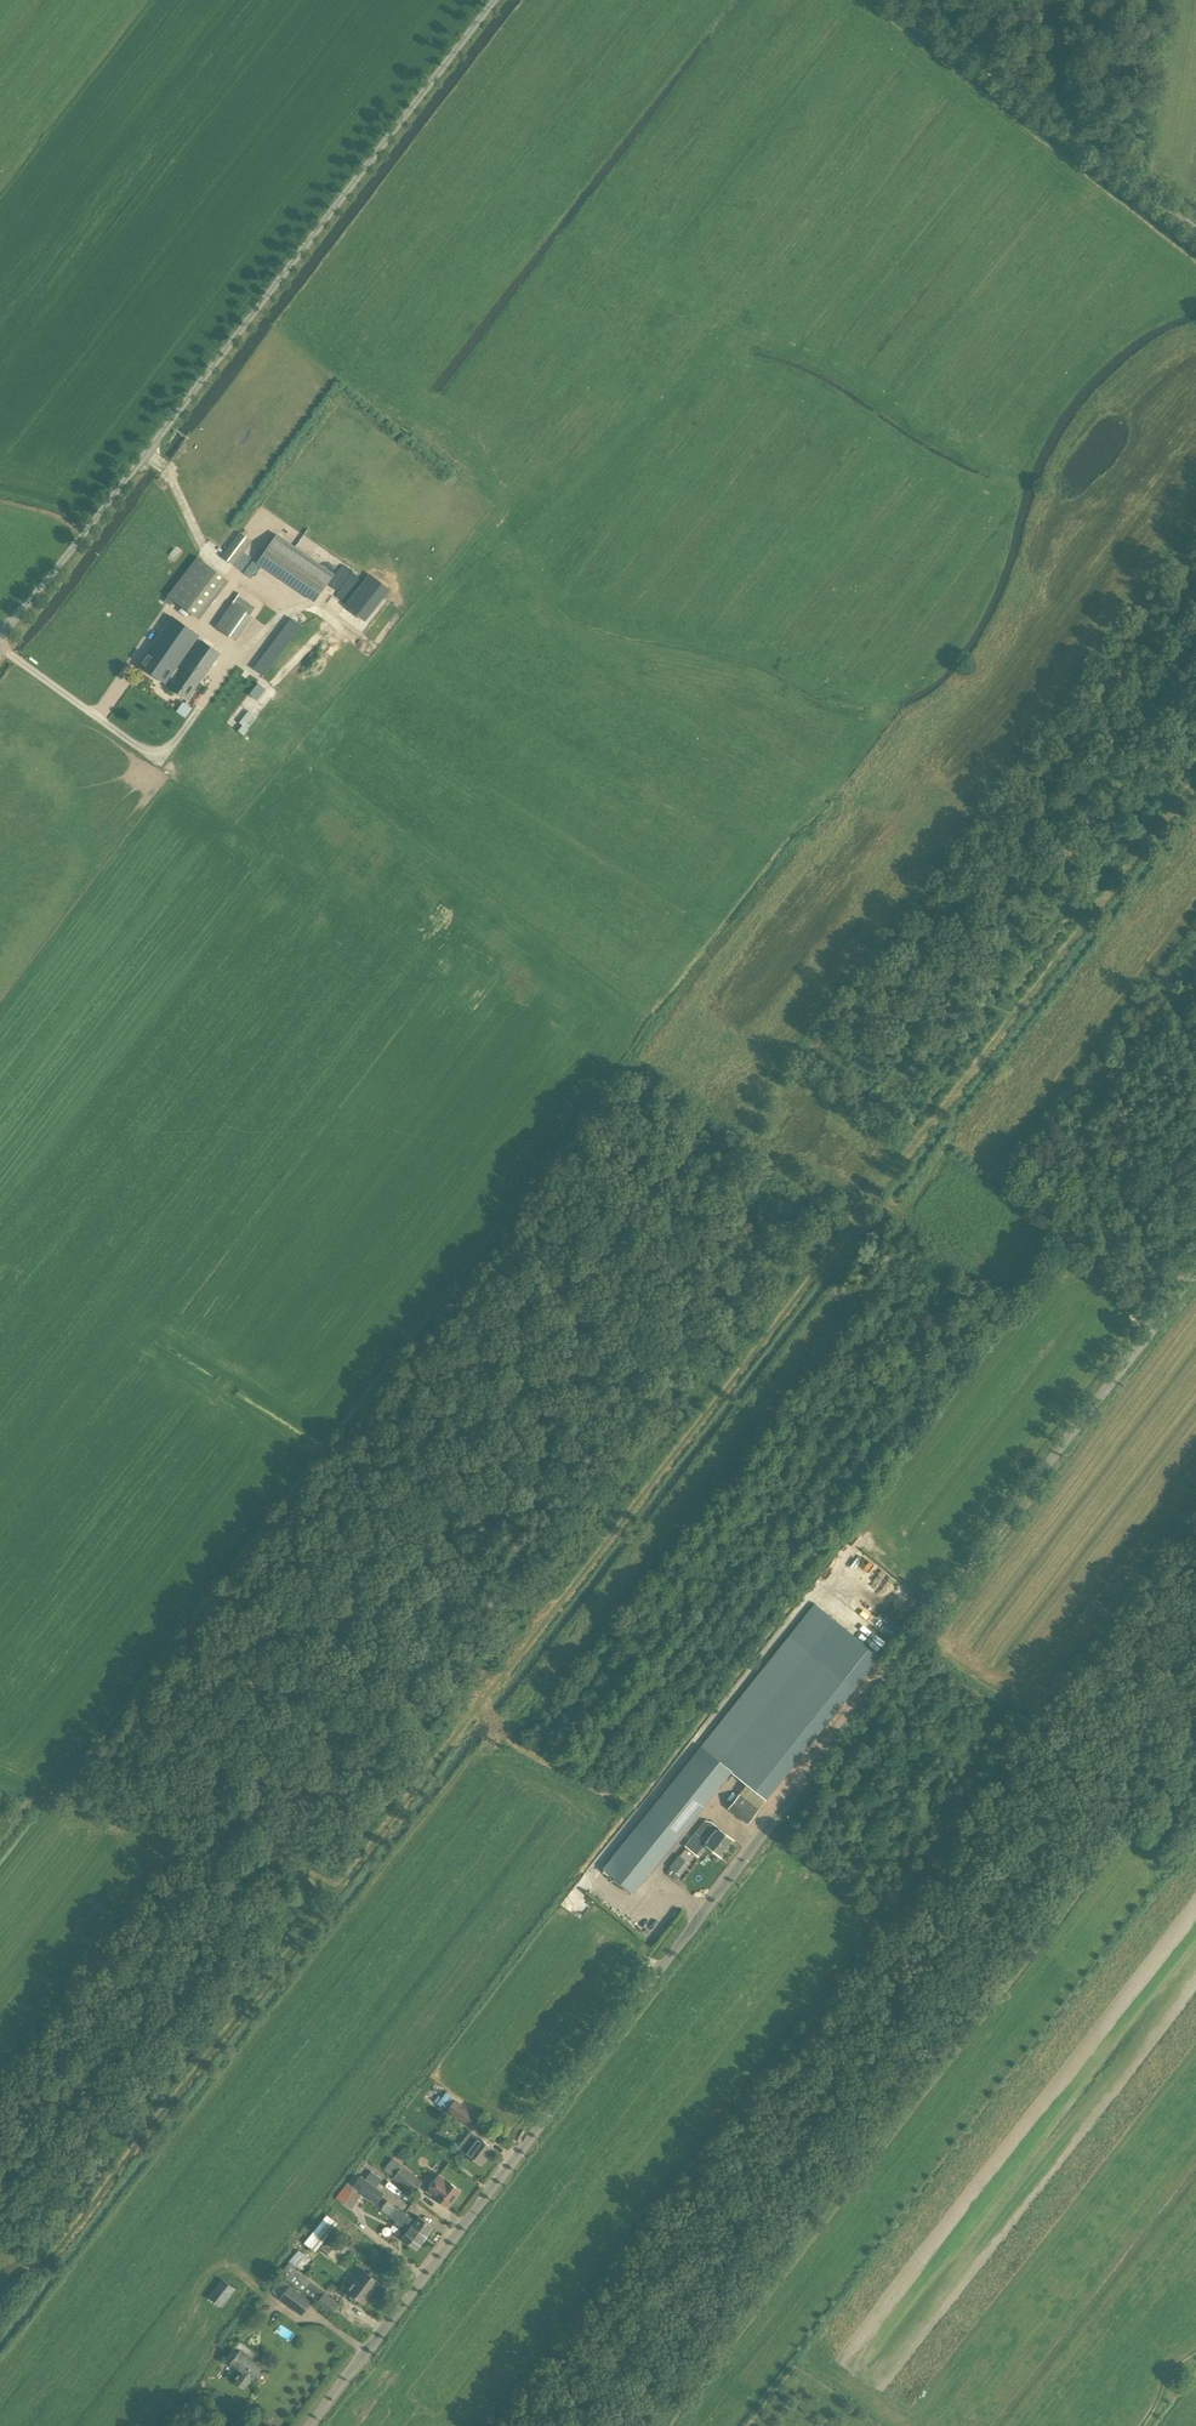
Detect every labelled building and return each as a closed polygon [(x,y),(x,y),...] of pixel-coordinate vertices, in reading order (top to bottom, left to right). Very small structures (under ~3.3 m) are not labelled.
[(234,564),(251,542),(240,533),(223,556),(234,564)] [(258,562),(315,602),(334,573),(277,534),(258,562)] [(226,577),(198,556),(164,601),(170,605),(174,600),(196,617),(226,577)] [(364,619),(388,588),(370,574),(346,605),(364,619)] [(255,608),(238,596),(234,602),(233,601),(216,626),(234,639),(251,616),(250,615),(255,608)] [(178,667),(200,636),(172,616),(139,664),(166,683),(171,677),(178,667)] [(264,675),(301,626),(292,619),(255,668),(264,675)] [(188,698),(220,654),(202,641),(180,673),(177,671),(179,668),(178,667),(171,677),(175,680),(171,686),(188,698)] [(259,683),(251,694),(256,698),(264,687),(259,683)] [(178,712),(186,718),(192,708),(184,703),(178,712)] [(241,723),(243,725),(238,730),(244,735),(249,729),(248,729),(257,716),(251,711),(241,723)] [(815,1604),(700,1747),(766,1800),(855,1687),(879,1658),(815,1604)] [(643,1817),(634,1829),(602,1868),(634,1893),(675,1842),(726,1779),(695,1753),(643,1817)] [(748,1823),(759,1809),(740,1794),(729,1808),(748,1823)] [(699,1856),(707,1845),(722,1857),(734,1840),(710,1821),(698,1837),(695,1834),(686,1846),(699,1856)] [(436,2103),(444,2110),(455,2095),(447,2089),(436,2103)] [(467,2126),(476,2114),(455,2099),(446,2111),(467,2126)] [(470,2131),(458,2147),(481,2165),(494,2149),(470,2131)] [(414,2194),(423,2181),(403,2165),(393,2178),(414,2194)] [(439,2174),(426,2190),(448,2207),(461,2191),(439,2174)] [(371,2183),(360,2175),(352,2185),(377,2203),(384,2193),(377,2187),(382,2181),(376,2177),(371,2183)] [(346,2184),(336,2198),(352,2209),(362,2195),(346,2184)] [(415,2220),(397,2207),(390,2216),(396,2221),(415,2234),(415,2235),(419,2238),(420,2236),(425,2239),(433,2227),(418,2216),(415,2220)] [(305,2243),(312,2249),(316,2252),(338,2224),(334,2221),(335,2221),(327,2214),(305,2243)] [(415,2234),(396,2221),(393,2225),(399,2229),(396,2233),(417,2249),(425,2239),(420,2236),(419,2238),(415,2235),(415,2234)] [(340,2241),(332,2249),(325,2243),(321,2247),(336,2261),(348,2248),(340,2241)] [(299,2250),(280,2273),(288,2280),(316,2301),(323,2291),(296,2270),(297,2268),(295,2267),(296,2265),(303,2270),(311,2260),(299,2250)] [(362,2268),(346,2289),(364,2303),(380,2282),(362,2268)] [(223,2278),(209,2296),(222,2307),(236,2289),(223,2278)] [(281,2278),(271,2291),(280,2297),(279,2298),(302,2315),(312,2302),(290,2284),(281,2278)] [(324,2292),(317,2302),(332,2313),(339,2304),(324,2292)] [(261,2369),(263,2366),(249,2355),(253,2350),(241,2341),(238,2345),(237,2345),(225,2359),(237,2369),(244,2375),(237,2383),(244,2388),(250,2380),(251,2381),(261,2369)]
